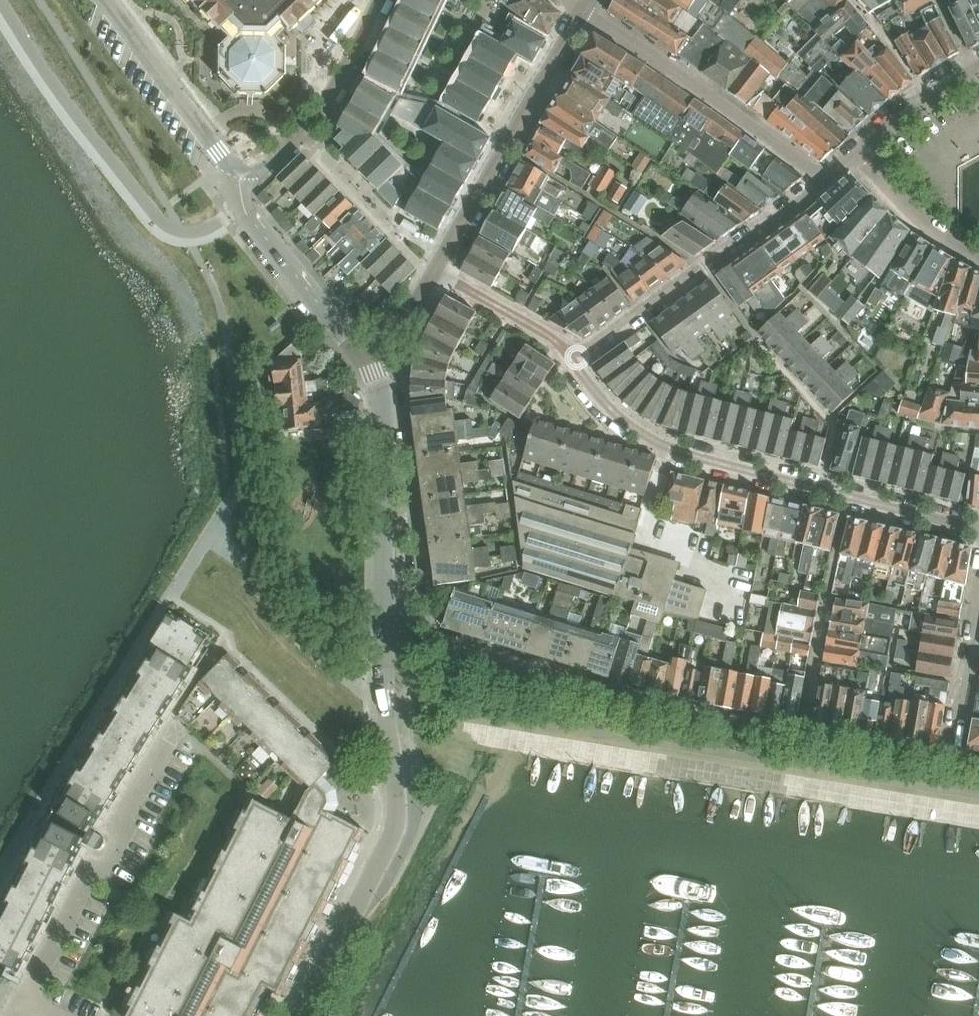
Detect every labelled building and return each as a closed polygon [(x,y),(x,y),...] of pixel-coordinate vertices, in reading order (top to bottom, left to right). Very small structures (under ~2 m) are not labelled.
[(216,30),(219,28),(227,37),(218,45),(217,45),(216,47),(218,47),(217,72),(216,73),(217,75),(218,74),(236,92),(235,93),(237,94),(238,93),(263,93),(263,95),(265,94),(265,93),(283,75),(284,76),(285,74),(283,73),(284,48),(285,48),(284,45),(283,46),(274,37),(283,29),(286,31),(293,24),(302,32),(314,20),(306,12),(317,0),(187,0),(216,30)] [(380,52),(368,75),(399,91),(444,0),(405,0),(380,52)] [(550,34),(562,13),(542,0),(500,0),(550,34)] [(609,11),(648,35),(678,54),(688,38),(632,0),(616,0),(609,11)] [(714,31),(670,0),(632,0),(688,38),(695,43),(702,47),(714,31)] [(729,14),(724,11),(719,7),(709,0),(670,0),(714,31),(732,44),(744,53),(750,46),(757,38),(733,18),(729,14)] [(719,7),(724,11),(729,14),(739,0),(724,0),(719,7)] [(821,22),(847,0),(793,0),(790,3),(789,4),(791,7),(805,19),(814,28),(821,22)] [(813,29),(817,33),(823,39),(825,41),(833,34),(845,24),(859,13),(849,0),(847,0),(821,22),(814,28),(813,29)] [(893,0),(864,0),(875,13),(876,12),(874,10),(893,0)] [(899,16),(901,19),(910,13),(933,1),(933,0),(895,0),(900,9),(895,12),(892,8),(878,17),(885,26),(892,21),(899,16)] [(971,49),(978,45),(978,19),(970,0),(947,0),(971,49)] [(978,19),(978,0),(970,0),(978,19)] [(786,3),(779,11),(783,14),(790,7),(786,3)] [(929,26),(948,58),(948,59),(959,52),(943,20),(935,4),(921,12),(929,26)] [(845,24),(853,34),(857,38),(870,26),(859,13),(845,24)] [(948,58),(929,26),(920,31),(910,13),(901,19),(933,68),(948,58)] [(899,16),(892,21),(902,37),(896,41),(919,76),(933,68),(901,19),(899,16)] [(485,35),(459,81),(446,104),(479,123),(518,55),(533,64),(547,39),(515,21),(501,44),(485,35)] [(901,89),(913,82),(870,26),(857,38),(859,41),(901,89)] [(695,43),(684,59),(702,71),(702,72),(709,77),(732,44),(714,31),(702,47),(695,43)] [(817,33),(797,53),(811,65),(813,68),(815,69),(818,72),(827,64),(840,77),(842,75),(848,82),(842,87),(871,115),(886,101),(825,41),(823,39),(817,33)] [(859,41),(857,38),(853,34),(843,44),(833,34),(825,41),(886,101),(901,89),(859,41)] [(596,35),(584,56),(628,85),(627,86),(633,89),(634,88),(647,67),(646,66),(637,61),(628,55),(619,49),(596,35)] [(688,38),(678,54),(684,59),(695,43),(688,38)] [(750,46),(744,53),(751,58),(752,59),(772,74),(778,79),(779,77),(790,65),(776,54),(757,38),(750,46)] [(732,44),(709,77),(727,90),(751,58),(744,53),(732,44)] [(625,90),(627,86),(628,85),(584,56),(573,76),(629,111),(637,98),(625,90)] [(727,90),(748,105),(759,88),(772,74),(752,59),(751,58),(727,90)] [(793,62),(790,65),(779,77),(799,94),(812,105),(814,103),(851,133),(869,117),(818,72),(815,69),(811,73),(808,76),(793,62)] [(644,95),(657,74),(647,67),(634,88),(644,95)] [(654,102),(668,81),(657,74),(644,95),(646,96),(654,102)] [(560,98),(619,137),(642,153),(651,159),(661,166),(676,143),(634,114),(629,111),(573,76),(567,87),(560,98)] [(404,166),(386,147),(374,135),(396,97),(366,80),(333,137),(344,148),(342,151),(379,190),(404,166)] [(668,81),(654,102),(665,109),(678,88),(668,81)] [(678,88),(665,109),(675,116),(689,96),(678,88)] [(822,162),(834,150),(785,110),(759,88),(748,105),(747,105),(777,127),(822,162)] [(799,94),(785,110),(834,150),(849,136),(829,119),(817,110),(812,105),(799,94)] [(686,123),(675,116),(665,109),(654,102),(646,96),(634,114),(676,143),(686,150),(698,132),(705,138),(720,117),(709,109),(699,103),(686,123)] [(675,116),(686,123),(699,103),(695,99),(695,100),(689,96),(675,116)] [(424,130),(438,106),(402,98),(393,113),(424,130)] [(613,145),(619,137),(560,98),(552,111),(591,137),(610,150),(613,145)] [(583,148),(591,137),(552,111),(544,124),(583,148)] [(686,150),(687,151),(688,150),(718,174),(731,156),(718,147),(721,143),(732,125),(720,117),(705,138),(698,132),(686,150)] [(439,230),(479,161),(492,138),(459,119),(406,211),(439,230)] [(588,161),(592,155),(592,154),(583,148),(544,124),(535,140),(560,155),(565,147),(588,161)] [(721,143),(734,152),(746,136),(732,125),(721,143)] [(746,136),(734,152),(721,143),(718,147),(731,156),(751,169),(766,150),(746,136)] [(535,140),(526,155),(556,173),(561,163),(574,170),(574,175),(570,182),(583,189),(592,174),(560,155),(535,140)] [(766,150),(751,169),(763,178),(785,192),(804,177),(802,176),(777,158),(766,150)] [(302,153),(277,178),(290,190),(315,166),(302,153)] [(642,153),(633,166),(643,172),(651,159),(642,153)] [(523,161),(516,175),(563,203),(564,202),(559,199),(563,192),(548,183),(551,177),(523,161)] [(315,166),(290,190),(303,203),(328,179),(315,166)] [(615,173),(605,167),(593,187),(604,193),(615,173)] [(721,177),(763,209),(779,197),(750,174),(744,181),(727,169),(721,177)] [(712,182),(697,173),(690,183),(715,199),(746,222),(761,210),(760,210),(726,186),(720,195),(710,187),(712,182)] [(516,175),(508,188),(556,216),(563,203),(516,175)] [(851,175),(807,212),(824,236),(830,232),(831,235),(870,196),(871,196),(870,195),(851,175)] [(328,179),(303,203),(315,216),(340,191),(328,179)] [(388,181),(379,190),(394,205),(396,207),(402,196),(398,191),(391,184),(388,181)] [(617,182),(608,196),(619,203),(627,189),(617,182)] [(496,210),(527,229),(534,217),(550,226),(556,216),(508,188),(496,210)] [(273,200),(265,191),(258,196),(266,205),(273,200)] [(355,206),(340,191),(315,216),(316,216),(306,225),(314,232),(324,222),(331,229),(355,206)] [(719,241),(742,224),(698,193),(688,207),(674,198),(670,204),(684,213),(683,214),(718,240),(719,241)] [(889,214),(872,198),(836,233),(832,236),(831,237),(839,245),(852,258),(853,257),(889,214)] [(629,201),(625,208),(637,216),(641,209),(629,201)] [(591,202),(583,215),(591,220),(599,207),(591,202)] [(366,217),(355,206),(327,234),(337,245),(366,217)] [(280,223),(287,217),(279,207),(272,213),(280,223)] [(514,253),(529,262),(535,251),(520,242),(527,229),(496,210),(482,234),(506,247),(505,248),(514,253)] [(604,211),(597,224),(605,229),(613,215),(604,211)] [(806,211),(790,222),(810,249),(825,239),(826,238),(824,236),(807,212),(806,211)] [(889,214),(853,257),(861,264),(880,279),(910,232),(889,214)] [(287,217),(280,223),(288,233),(295,227),(287,217)] [(366,217),(337,245),(331,251),(334,254),(341,247),(348,255),(355,247),(376,227),(366,217)] [(582,220),(578,228),(586,233),(591,225),(582,220)] [(664,237),(695,258),(716,243),(684,222),(664,237)] [(790,222),(776,233),(795,260),(810,249),(790,222)] [(588,238),(596,244),(604,231),(596,226),(588,238)] [(348,277),(362,263),(387,239),(376,227),(355,247),(361,253),(356,258),(342,271),(348,277)] [(826,238),(825,239),(828,244),(833,250),(839,245),(831,237),(832,236),(831,235),(830,232),(824,236),(826,238)] [(776,233),(761,244),(781,271),(795,260),(776,233)] [(913,234),(891,270),(912,283),(932,246),(913,234)] [(482,236),(473,253),(504,271),(514,254),(482,236)] [(654,250),(647,255),(654,265),(657,263),(667,277),(687,263),(685,259),(648,237),(647,240),(654,250)] [(304,239),(297,245),(305,254),(312,248),(304,239)] [(387,239),(362,263),(377,278),(402,254),(387,239)] [(590,241),(587,246),(595,251),(598,246),(590,241)] [(761,244),(733,264),(764,307),(770,315),(786,299),(772,280),(782,272),(781,271),(761,244)] [(833,251),(833,250),(828,244),(823,247),(822,252),(826,258),(833,251)] [(939,297),(952,258),(933,246),(911,285),(935,296),(939,297)] [(558,247),(549,263),(560,269),(568,253),(558,247)] [(314,248),(306,256),(313,264),(322,255),(314,248)] [(583,251),(576,263),(585,268),(592,256),(583,251)] [(610,252),(603,264),(611,268),(611,269),(636,300),(649,291),(632,268),(610,252)] [(473,253),(463,270),(494,288),(504,271),(473,253)] [(377,278),(392,293),(417,269),(402,254),(377,278)] [(657,263),(654,265),(647,255),(632,266),(650,290),(667,277),(657,263)] [(954,314),(969,269),(952,258),(939,297),(934,309),(947,313),(944,321),(942,328),(939,327),(933,343),(944,346),(949,330),(951,327),(953,328),(955,323),(957,315),(954,314)] [(555,277),(560,269),(549,263),(544,271),(555,277)] [(733,264),(717,276),(740,307),(748,301),(757,312),(764,307),(733,264)] [(806,264),(801,268),(808,277),(814,270),(811,265),(806,264)] [(529,279),(537,284),(543,273),(535,268),(529,279)] [(801,283),(808,277),(801,268),(797,271),(796,276),(801,283)] [(971,321),(978,290),(978,275),(969,269),(954,314),(957,315),(955,323),(969,327),(971,321)] [(824,274),(809,291),(818,299),(833,281),(824,274)] [(616,316),(632,305),(611,277),(595,289),(616,316)] [(712,280),(696,291),(728,333),(735,328),(726,317),(734,312),(729,304),(712,280)] [(523,289),(517,300),(525,305),(531,294),(523,289)] [(616,316),(595,289),(579,300),(599,327),(608,321),(616,316)] [(876,289),(869,302),(877,307),(885,293),(876,289)] [(971,321),(969,327),(978,330),(978,290),(971,321)] [(347,291),(340,296),(348,307),(355,301),(347,291)] [(728,333),(696,291),(682,301),(705,333),(712,327),(721,338),(728,333)] [(447,295),(436,314),(467,331),(472,322),(479,312),(447,295)] [(845,302),(836,314),(849,325),(865,306),(852,295),(845,302)] [(535,296),(529,307),(537,311),(543,301),(535,296)] [(839,297),(830,308),(836,314),(845,302),(839,297)] [(599,327),(579,300),(551,320),(583,339),(599,327)] [(705,333),(682,301),(667,312),(698,354),(705,349),(697,338),(705,333)] [(360,307),(353,312),(361,322),(368,317),(360,307)] [(804,316),(797,309),(786,320),(779,313),(759,332),(772,346),(804,316)] [(667,312),(652,323),(675,354),(684,348),(691,360),(698,354),(667,312)] [(436,314),(432,321),(427,330),(426,333),(456,350),(460,344),(460,342),(467,331),(436,314)] [(784,359),(805,340),(799,333),(810,323),(804,316),(772,346),(784,359)] [(493,322),(493,323),(487,333),(494,338),(501,327),(493,322)] [(513,335),(505,330),(498,340),(506,345),(513,335)] [(753,337),(749,331),(742,335),(747,342),(753,337)] [(848,341),(840,332),(834,338),(842,346),(848,341)] [(456,350),(426,333),(417,354),(450,365),(455,352),(456,350)] [(637,334),(593,365),(603,379),(604,380),(637,357),(634,354),(631,350),(642,342),(637,334)] [(805,340),(784,359),(797,372),(828,342),(823,336),(811,346),(805,340)] [(480,340),(474,350),(482,355),(488,345),(480,340)] [(276,385),(305,381),(302,358),(303,354),(306,351),(296,341),(279,355),(280,361),(274,361),(274,362),(269,363),(271,380),(275,379),(276,385)] [(660,357),(667,352),(659,341),(652,346),(660,357)] [(809,385),(830,366),(823,359),(834,349),(828,342),(797,372),(809,385)] [(947,342),(942,358),(958,363),(963,346),(947,342)] [(545,382),(557,363),(528,344),(516,363),(545,382)] [(978,349),(965,344),(961,358),(978,363),(978,345),(978,349)] [(660,357),(667,366),(673,359),(667,352),(660,357)] [(490,369),(496,358),(489,353),(482,364),(490,369)] [(412,377),(447,380),(450,365),(417,354),(412,377)] [(637,357),(604,380),(620,399),(647,370),(645,367),(641,363),(637,357)] [(961,358),(959,364),(968,366),(968,379),(961,378),(961,382),(978,384),(978,363),(961,358)] [(679,373),(683,365),(673,359),(667,366),(679,373)] [(821,398),(853,368),(847,362),(836,372),(830,366),(809,385),(821,398)] [(504,381),(533,400),(545,382),(516,363),(504,381)] [(483,380),(490,369),(482,364),(476,375),(483,380)] [(697,369),(683,365),(679,373),(694,378),(697,369)] [(821,398),(833,411),(853,391),(848,385),(859,375),(853,368),(821,398)] [(637,412),(660,380),(655,377),(650,372),(647,370),(620,399),(637,412)] [(469,386),(477,391),(483,380),(476,375),(469,386)] [(447,380),(412,377),(413,402),(447,397),(447,380)] [(329,378),(316,379),(317,381),(317,387),(329,386),(329,378)] [(961,378),(955,378),(949,401),(978,404),(978,384),(961,382),(961,378)] [(887,393),(874,379),(863,390),(883,397),(887,393)] [(658,424),(674,388),(668,385),(661,381),(660,380),(637,412),(658,424)] [(307,404),(305,381),(276,385),(277,390),(272,391),(274,407),(278,407),(279,407),(284,407),(307,404)] [(523,416),(533,400),(504,381),(492,400),(521,419),(523,416)] [(698,435),(710,384),(702,382),(698,395),(690,393),(680,431),(698,435)] [(710,384),(698,435),(715,440),(724,401),(715,399),(719,386),(710,384)] [(919,418),(942,424),(950,393),(930,387),(919,418)] [(680,431),(690,393),(674,388),(658,424),(680,431)] [(348,390),(343,399),(355,409),(356,409),(362,401),(360,400),(355,396),(355,395),(353,394),(352,394),(349,391),(350,391),(348,390)] [(473,405),(476,396),(468,391),(464,402),(473,405)] [(724,401),(715,440),(731,444),(745,393),(737,391),(733,403),(724,401)] [(745,393),(731,444),(749,448),(759,410),(750,408),(753,395),(745,393)] [(488,404),(476,396),(473,405),(486,409),(488,404)] [(415,414),(417,436),(474,429),(473,419),(456,421),(454,409),(449,410),(447,397),(413,402),(415,414)] [(869,413),(868,416),(888,422),(890,415),(895,402),(885,399),(880,416),(869,413)] [(767,453),(780,402),(771,400),(768,413),(759,410),(749,448),(767,453)] [(949,401),(943,424),(978,427),(978,404),(949,401)] [(780,402),(767,453),(785,458),(792,430),(795,420),(785,417),(788,404),(780,402)] [(910,402),(906,414),(918,418),(922,406),(910,402)] [(284,407),(287,430),(309,427),(322,425),(322,424),(319,403),(307,404),(284,407)] [(846,425),(832,469),(847,474),(850,463),(854,450),(857,442),(866,414),(853,410),(851,411),(846,425)] [(792,430),(785,458),(802,462),(813,420),(804,417),(800,432),(792,430)] [(511,419),(501,434),(509,439),(519,424),(511,419)] [(554,425),(536,420),(524,457),(542,463),(554,425)] [(819,466),(820,466),(827,439),(817,436),(821,422),(813,420),(802,462),(819,466)] [(493,429),(501,434),(504,428),(497,423),(493,429)] [(554,425),(542,463),(559,468),(571,430),(554,425)] [(884,428),(876,426),(873,440),(863,437),(854,475),(871,479),(884,428)] [(884,428),(871,479),(889,484),(898,446),(889,444),(893,430),(884,428)] [(420,457),(460,452),(458,441),(475,438),(474,429),(417,436),(420,457)] [(501,434),(493,429),(490,435),(497,440),(501,434)] [(576,474),(588,436),(571,430),(559,468),(576,474)] [(958,433),(957,442),(967,443),(968,434),(958,433)] [(898,446),(889,484),(906,488),(919,437),(911,435),(907,448),(898,446)] [(588,436),(576,474),(593,479),(605,441),(588,436)] [(919,437),(906,488),(924,493),(932,466),(934,455),(924,453),(927,439),(919,437)] [(611,484),(622,446),(605,441),(593,479),(611,484)] [(628,489),(640,452),(622,446),(611,484),(628,489)] [(966,503),(978,507),(978,475),(977,475),(978,466),(978,459),(978,458),(978,448),(975,448),(970,474),(966,503)] [(423,479),(479,471),(478,462),(461,464),(460,452),(420,457),(423,479)] [(657,457),(640,452),(628,489),(646,495),(654,469),(657,457)] [(932,466),(924,493),(941,497),(952,455),(944,453),(940,468),(932,466)] [(952,455),(941,497),(959,502),(967,474),(957,472),(960,457),(952,455)] [(505,468),(504,461),(491,462),(492,469),(505,468)] [(492,469),(479,471),(423,479),(426,500),(465,495),(464,483),(494,479),(493,477),(506,475),(505,468),(492,469)] [(537,484),(539,477),(520,471),(518,478),(537,484)] [(679,522),(680,520),(690,477),(672,473),(672,475),(665,500),(676,502),(672,520),(679,522)] [(539,477),(537,484),(553,488),(555,482),(539,477)] [(706,481),(690,477),(680,520),(696,524),(697,519),(706,481)] [(632,615),(648,620),(658,622),(661,623),(664,613),(699,619),(708,590),(674,580),(678,564),(632,550),(644,509),(628,505),(625,515),(514,481),(525,568),(636,601),(632,615)] [(724,486),(706,481),(697,519),(710,523),(709,527),(708,527),(706,534),(715,537),(718,524),(724,486)] [(555,482),(553,488),(570,494),(572,487),(555,482)] [(718,524),(745,529),(750,493),(737,489),(724,486),(718,524)] [(572,487),(570,494),(587,499),(589,493),(572,487)] [(589,493),(587,499),(604,504),(606,498),(589,493)] [(745,529),(744,531),(763,535),(770,498),(750,493),(745,529)] [(429,520),(485,514),(498,512),(511,511),(510,504),(497,505),(497,503),(467,506),(465,495),(426,500),(429,520)] [(606,498),(604,504),(621,510),(623,503),(606,498)] [(763,535),(772,537),(768,554),(776,555),(789,502),(770,498),(763,535)] [(776,555),(784,557),(788,540),(796,542),(804,506),(789,502),(776,555)] [(804,506),(796,542),(805,544),(799,572),(808,574),(809,574),(822,510),(804,506)] [(808,574),(805,586),(815,588),(815,587),(823,549),(831,551),(840,515),(822,510),(809,574),(808,574)] [(511,511),(498,512),(499,519),(512,518),(511,511)] [(481,524),(486,523),(485,514),(429,520),(431,542),(471,537),(483,536),(481,524)] [(837,594),(850,596),(855,577),(868,522),(863,521),(850,518),(841,554),(850,556),(843,583),(835,581),(833,593),(837,594)] [(868,522),(855,577),(862,579),(867,561),(876,563),(885,527),(868,522)] [(876,563),(873,576),(874,576),(889,580),(902,531),(885,527),(876,563)] [(889,580),(888,587),(889,587),(896,589),(901,569),(910,571),(919,535),(902,531),(889,580)] [(910,571),(908,581),(916,583),(915,588),(924,590),(937,540),(919,535),(910,571)] [(489,547),(473,549),(471,537),(431,542),(434,563),(491,556),(489,547)] [(921,608),(920,612),(927,613),(939,615),(943,596),(934,594),(937,578),(946,580),(955,544),(937,540),(924,590),(924,593),(921,607),(921,608)] [(943,596),(939,615),(951,616),(960,618),(965,592),(972,549),(955,544),(946,580),(943,596)] [(503,555),(516,553),(516,546),(503,548),(503,555)] [(516,553),(503,555),(504,562),(517,560),(516,553)] [(737,566),(746,568),(748,555),(739,554),(739,556),(737,566)] [(731,555),(729,564),(737,566),(739,556),(731,555)] [(475,568),(492,566),(491,556),(434,563),(437,585),(477,580),(475,568)] [(780,572),(778,581),(789,584),(791,575),(780,572)] [(506,576),(502,589),(510,592),(515,575),(506,576)] [(444,626),(465,633),(480,583),(472,585),(470,593),(456,588),(448,614),(444,626)] [(480,583),(465,633),(485,639),(496,601),(484,597),(487,585),(480,583)] [(560,584),(558,591),(561,592),(567,593),(569,586),(560,584)] [(569,586),(567,593),(576,596),(580,597),(582,590),(569,586)] [(801,590),(798,607),(818,611),(821,594),(814,593),(801,590)] [(546,658),(567,593),(561,592),(558,591),(550,617),(538,613),(526,651),(546,658)] [(576,596),(567,593),(546,658),(567,664),(580,626),(568,622),(576,596)] [(752,594),(751,603),(767,606),(768,601),(769,597),(752,594)] [(601,596),(599,603),(608,606),(610,599),(601,596)] [(836,597),(833,612),(867,619),(883,622),(895,625),(899,609),(885,607),(853,601),(836,597)] [(610,599),(608,606),(617,608),(619,601),(610,599)] [(485,639),(504,645),(517,607),(496,601),(485,639)] [(770,607),(765,633),(777,635),(778,635),(778,636),(812,642),(818,611),(798,607),(784,604),(768,601),(767,606),(770,607)] [(591,629),(580,626),(567,664),(589,670),(608,606),(599,603),(591,629)] [(614,660),(620,638),(621,635),(625,636),(628,628),(612,623),(617,608),(608,606),(589,670),(608,676),(611,670),(614,660)] [(517,607),(504,645),(526,651),(538,613),(517,607)] [(158,633),(149,647),(150,647),(169,658),(179,664),(191,672),(192,671),(194,672),(209,648),(204,645),(209,636),(208,636),(190,624),(170,612),(164,623),(158,633)] [(833,612),(830,629),(892,640),(894,633),(895,627),(895,625),(883,622),(867,619),(833,612)] [(899,612),(897,621),(905,623),(907,613),(899,612)] [(927,613),(924,632),(957,638),(960,618),(951,616),(939,615),(927,613)] [(690,618),(688,630),(694,632),(697,620),(690,618)] [(665,693),(670,664),(652,658),(653,655),(649,654),(658,622),(648,620),(644,636),(642,640),(629,682),(665,693)] [(697,620),(694,632),(711,636),(714,624),(697,620)] [(714,624),(711,636),(727,641),(727,640),(730,628),(714,624)] [(888,655),(892,640),(830,629),(827,644),(881,654),(888,655)] [(614,671),(612,677),(629,682),(642,640),(644,636),(627,631),(625,636),(621,635),(620,638),(614,660),(617,661),(614,671)] [(777,635),(765,633),(765,632),(762,646),(777,649),(779,640),(776,639),(777,635)] [(924,632),(920,652),(953,657),(957,638),(924,632)] [(899,639),(897,648),(906,650),(908,640),(899,639)] [(722,670),(716,705),(734,709),(740,674),(731,672),(736,643),(727,640),(727,641),(722,670)] [(779,640),(777,649),(792,651),(794,643),(779,640)] [(792,651),(792,652),(808,655),(810,646),(794,643),(792,651)] [(827,644),(823,661),(858,666),(859,658),(869,660),(869,662),(878,663),(879,663),(881,654),(827,644)] [(670,664),(665,693),(682,697),(689,658),(692,647),(681,645),(679,659),(672,657),(670,664)] [(751,712),(759,665),(758,665),(762,647),(752,645),(747,675),(740,674),(734,709),(751,712)] [(128,693),(119,708),(113,716),(109,713),(100,727),(105,730),(91,753),(86,750),(77,764),(82,767),(68,789),(63,787),(55,800),(59,803),(54,811),(90,834),(191,672),(179,664),(169,658),(150,647),(146,653),(151,656),(137,679),(132,676),(123,690),(128,693)] [(689,658),(682,697),(697,701),(705,666),(706,662),(698,660),(700,648),(692,647),(689,658)] [(897,648),(895,657),(905,659),(906,650),(897,648)] [(953,657),(920,652),(917,671),(950,677),(953,657)] [(209,695),(212,692),(218,697),(240,674),(236,669),(241,665),(229,654),(199,685),(209,695)] [(878,663),(878,666),(887,668),(889,655),(888,655),(881,654),(879,663),(878,663)] [(766,715),(774,668),(759,665),(751,712),(766,715)] [(819,684),(812,722),(813,723),(830,726),(836,687),(840,668),(822,665),(819,683),(819,684)] [(716,705),(722,670),(705,666),(697,701),(716,705)] [(766,715),(783,717),(790,670),(789,671),(774,668),(766,715)] [(836,687),(830,726),(845,728),(851,689),(855,671),(840,668),(836,687)] [(868,681),(866,692),(860,731),(876,733),(882,702),(873,700),(875,688),(876,689),(878,678),(879,670),(871,669),(870,673),(868,681)] [(806,672),(792,670),(790,670),(783,717),(797,720),(806,672)] [(868,681),(870,673),(858,671),(857,679),(868,681)] [(890,703),(882,702),(876,733),(891,736),(899,690),(901,682),(902,674),(893,672),(892,678),(890,689),(892,689),(890,703)] [(249,673),(245,678),(240,674),(218,697),(223,703),(220,706),(230,716),(261,684),(249,673)] [(930,689),(931,679),(918,677),(916,686),(930,689)] [(928,704),(922,741),(938,744),(945,705),(939,704),(937,703),(938,700),(940,700),(941,691),(947,692),(949,682),(931,679),(930,689),(928,704)] [(272,695),(261,684),(230,716),(240,725),(243,722),(249,728),(272,704),(268,700),(272,695)] [(967,749),(978,751),(978,686),(978,691),(973,718),(967,749)] [(866,692),(851,689),(845,728),(860,731),(866,692)] [(899,690),(891,736),(906,738),(912,703),(903,701),(905,691),(899,690)] [(912,703),(906,738),(907,739),(922,741),(928,704),(914,702),(913,703),(912,703)] [(276,708),(272,704),(249,728),(254,733),(252,736),(261,745),(291,714),(280,704),(276,708)] [(302,725),(291,714),(261,745),(271,755),(274,752),(280,758),(303,734),(298,729),(302,725)] [(307,738),(303,734),(280,758),(285,763),(282,766),(292,775),(322,744),(311,734),(307,738)] [(312,788),(323,776),(335,765),(329,759),(333,755),(322,744),(292,775),(302,785),(305,782),(310,787),(312,788)] [(269,988),(273,990),(282,994),(364,830),(334,815),(339,805),(336,789),(323,776),(312,788),(310,787),(307,791),(301,803),(297,812),(293,819),(252,798),(190,920),(181,916),(177,913),(125,1015),(254,1015),(269,988)] [(257,791),(268,797),(279,785),(270,777),(257,791)] [(293,799),(289,808),(297,812),(301,803),(293,799)] [(87,840),(49,820),(44,830),(39,827),(32,842),(36,845),(23,870),(19,867),(12,880),(17,883),(5,907),(0,904),(0,905),(0,963),(13,969),(20,973),(87,840)]
